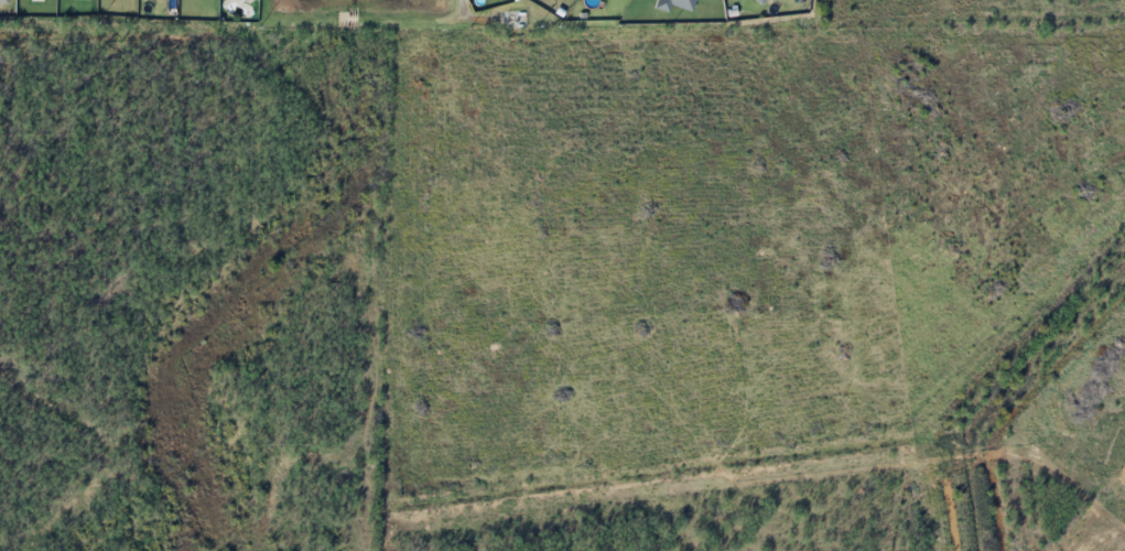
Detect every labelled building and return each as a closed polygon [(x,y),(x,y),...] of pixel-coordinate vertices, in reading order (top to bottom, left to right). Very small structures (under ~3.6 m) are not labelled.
[(692,10),(695,0),(656,0),(655,7),(669,11),(671,4),(692,10)]
